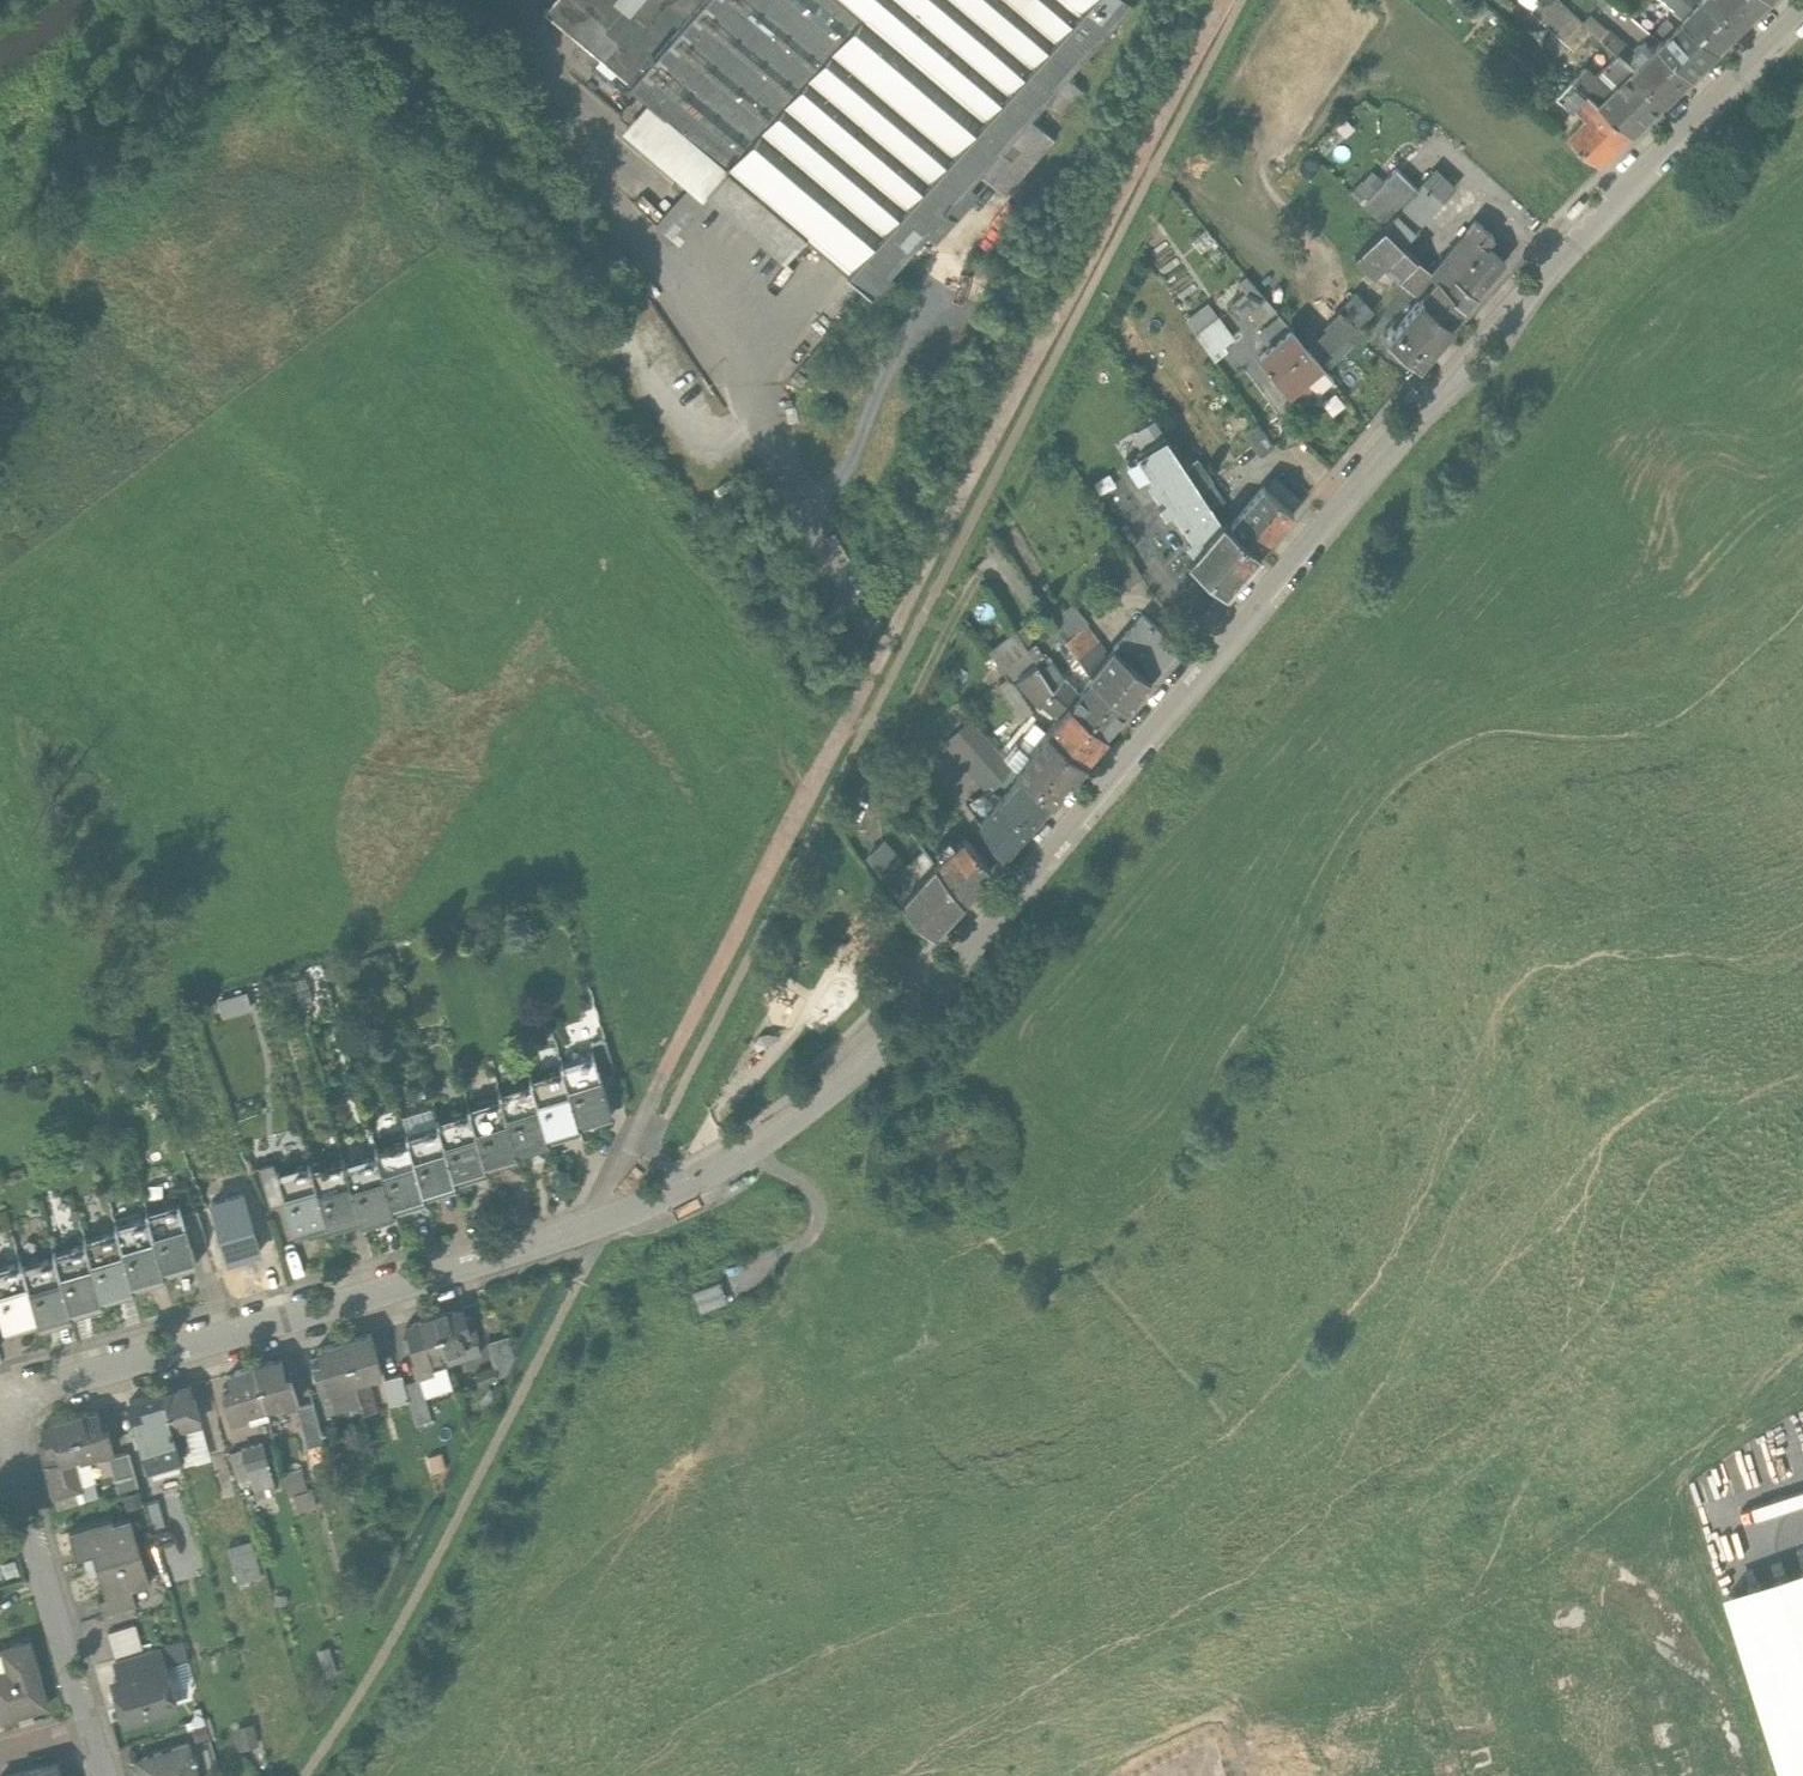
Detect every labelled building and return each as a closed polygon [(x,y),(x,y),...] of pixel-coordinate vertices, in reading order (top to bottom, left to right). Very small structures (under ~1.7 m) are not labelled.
[(544,10),(727,171),(707,195),(785,263),(805,239),(872,297),(1131,2),(1131,1),(1132,0),(552,0),(544,10)] [(1578,12),(1562,0),(1539,0),(1531,11),(1563,34),(1578,12)] [(1691,16),(1725,50),(1754,21),(1734,0),(1708,0),(1691,16)] [(1754,21),(1775,0),(1734,0),(1754,21)] [(1725,50),(1691,16),(1679,27),(1670,18),(1662,27),(1671,35),(1661,45),(1695,79),(1725,50)] [(1636,54),(1610,30),(1602,38),(1620,54),(1635,69),(1643,61),(1636,54)] [(1695,79),(1661,45),(1653,53),(1645,45),(1636,54),(1643,61),(1635,69),(1670,104),(1695,79)] [(1635,69),(1620,54),(1606,68),(1612,73),(1604,81),(1597,74),(1595,76),(1585,67),(1574,78),(1635,138),(1670,104),(1635,69)] [(1635,138),(1574,78),(1559,95),(1577,112),(1583,121),(1571,133),(1606,167),(1635,138)] [(1457,186),(1438,169),(1422,186),(1441,203),(1457,186)] [(1419,189),(1397,170),(1365,203),(1385,225),(1397,213),(1419,189)] [(1419,189),(1397,213),(1416,230),(1441,203),(1422,186),(1419,189)] [(1476,222),(1431,274),(1440,282),(1447,288),(1456,278),(1477,297),(1506,263),(1487,246),(1494,238),(1476,222)] [(1431,274),(1384,226),(1355,257),(1376,277),(1387,267),(1422,302),(1440,282),(1431,274)] [(1447,288),(1440,282),(1422,302),(1417,309),(1446,333),(1477,297),(1456,278),(1447,288)] [(1332,321),(1302,289),(1276,312),(1291,330),(1321,365),(1348,338),(1332,321)] [(1366,303),(1357,293),(1341,311),(1357,328),(1373,313),(1365,304),(1366,303)] [(1446,333),(1417,309),(1393,337),(1421,362),(1446,333)] [(1357,328),(1341,311),(1332,321),(1348,338),(1357,328)] [(1321,365),(1291,330),(1259,357),(1294,400),(1311,386),(1324,388),(1330,383),(1333,380),(1321,365)] [(1274,446),(1258,423),(1245,433),(1261,456),(1274,446)] [(1214,509),(1185,466),(1166,436),(1137,455),(1198,548),(1222,520),(1214,509)] [(1226,501),(1196,458),(1185,466),(1214,509),(1226,501)] [(1293,511),(1264,487),(1231,526),(1259,550),(1293,511)] [(1231,526),(1223,520),(1222,520),(1198,548),(1189,559),(1225,590),(1259,550),(1231,526)] [(1129,555),(1102,574),(1106,581),(1115,596),(1142,576),(1129,555)] [(1106,581),(1088,597),(1085,592),(1071,602),(1075,607),(1054,622),(1066,639),(1077,631),(1076,629),(1115,597),(1106,581)] [(1144,612),(1122,639),(1157,668),(1179,642),(1144,612)] [(1108,655),(1085,626),(1077,631),(1066,639),(1091,674),(1108,655)] [(1035,661),(1016,631),(997,647),(1016,677),(1035,661)] [(1122,639),(1108,655),(1091,674),(1127,704),(1157,668),(1122,639)] [(1052,686),(1051,686),(1035,661),(1016,677),(1035,700),(1038,696),(1058,713),(1047,727),(1083,758),(1105,732),(1052,686)] [(1127,704),(1091,674),(1076,691),(1073,683),(1062,674),(1052,686),(1105,732),(1127,704)] [(1083,758),(1047,727),(1024,700),(1022,698),(989,736),(1014,765),(1015,764),(1024,771),(1052,796),(1083,758)] [(941,736),(956,752),(973,736),(959,720),(941,736)] [(1052,796),(1024,771),(1003,795),(999,799),(1027,824),(1052,796)] [(1027,824),(999,799),(1003,795),(994,788),(972,813),(1002,854),(1027,824)] [(997,871),(962,836),(954,844),(947,837),(936,848),(944,855),(935,864),(970,898),(997,871)] [(917,883),(883,844),(867,859),(898,902),(917,883)] [(935,864),(917,883),(898,902),(933,936),(970,898),(935,864)] [(614,1071),(605,1040),(590,1044),(593,1057),(599,1076),(614,1071)] [(599,1076),(593,1057),(588,1058),(588,1056),(581,1058),(582,1060),(560,1066),(562,1071),(578,1127),(610,1118),(599,1076)] [(562,1071),(556,1073),(555,1071),(548,1073),(549,1075),(530,1080),(531,1084),(547,1140),(579,1131),(578,1127),(562,1071)] [(531,1084),(525,1086),(524,1084),(518,1086),(518,1088),(499,1093),(500,1098),(516,1154),(548,1145),(547,1140),(531,1084)] [(500,1098),(494,1099),(493,1097),(486,1099),(487,1101),(468,1107),(469,1112),(486,1168),(517,1159),(516,1154),(500,1098)] [(400,1118),(405,1134),(424,1128),(431,1126),(432,1128),(439,1126),(437,1121),(434,1108),(400,1118)] [(486,1168),(469,1112),(463,1114),(463,1112),(456,1114),(456,1116),(437,1121),(439,1126),(455,1181),(487,1172),(486,1168)] [(455,1181),(439,1126),(432,1128),(431,1126),(424,1128),(405,1134),(407,1140),(423,1196),(456,1186),(455,1181)] [(407,1140),(401,1142),(401,1140),(394,1142),(394,1144),(375,1149),(376,1154),(392,1209),(424,1200),(423,1196),(407,1140)] [(370,1153),(363,1155),(364,1157),(344,1163),(360,1219),(362,1223),(394,1214),(392,1209),(376,1154),(370,1155),(370,1153)] [(273,1158),(256,1163),(257,1167),(268,1206),(285,1201),(277,1173),(273,1158)] [(343,1159),(337,1160),(337,1159),(329,1161),(330,1162),(311,1168),(326,1223),(328,1228),(360,1219),(344,1163),(343,1159)] [(309,1164),(303,1165),(302,1163),(295,1165),(296,1167),(277,1173),(285,1201),(293,1232),(326,1223),(311,1168),(309,1164)] [(243,1193),(210,1202),(227,1261),(260,1252),(243,1193)] [(179,1202),(173,1204),(172,1202),(164,1204),(165,1206),(145,1211),(147,1217),(163,1273),(197,1263),(191,1244),(182,1211),(179,1202)] [(198,1209),(197,1207),(182,1211),(191,1244),(207,1240),(198,1209)] [(147,1217),(141,1219),(141,1217),(134,1219),(134,1221),(116,1226),(117,1229),(133,1286),(164,1277),(163,1273),(147,1217)] [(117,1229),(111,1231),(111,1229),(101,1232),(102,1233),(84,1238),(86,1245),(101,1300),(134,1291),(133,1286),(117,1229)] [(86,1245),(79,1247),(79,1244),(72,1246),(72,1249),(53,1254),(54,1258),(70,1314),(103,1305),(101,1300),(86,1245)] [(54,1258),(48,1260),(48,1258),(41,1260),(42,1262),(22,1268),(38,1324),(40,1328),(72,1319),(70,1314),(54,1258)] [(14,1265),(14,1263),(7,1265),(8,1267),(0,1269),(0,1312),(6,1333),(38,1324),(22,1268),(21,1263),(14,1265)] [(720,1286),(693,1296),(700,1318),(728,1308),(720,1286)] [(465,1325),(461,1311),(452,1313),(452,1311),(431,1317),(445,1368),(481,1359),(471,1323),(465,1325)] [(431,1317),(414,1322),(414,1324),(407,1326),(410,1335),(402,1337),(406,1352),(408,1351),(415,1376),(445,1368),(431,1317)] [(343,1341),(361,1405),(364,1415),(377,1411),(367,1377),(381,1373),(370,1334),(343,1341)] [(509,1361),(506,1339),(490,1342),(493,1364),(509,1361)] [(317,1349),(321,1361),(312,1364),(319,1391),(331,1388),(338,1412),(361,1405),(343,1341),(317,1349)] [(282,1361),(274,1364),(273,1361),(252,1367),(264,1407),(283,1401),(285,1406),(299,1402),(291,1374),(286,1376),(282,1361)] [(252,1367),(235,1373),(235,1375),(227,1378),(230,1390),(222,1393),(230,1419),(247,1414),(246,1412),(264,1407),(252,1367)] [(399,1379),(387,1383),(388,1385),(385,1386),(391,1407),(409,1402),(404,1386),(403,1381),(400,1382),(399,1379)] [(420,1382),(404,1386),(409,1402),(415,1427),(431,1422),(420,1382)] [(189,1385),(162,1392),(173,1432),(200,1424),(189,1385)] [(162,1392),(129,1402),(149,1472),(182,1462),(173,1432),(162,1392)] [(312,1403),(296,1407),(304,1435),(320,1430),(312,1403)] [(112,1405),(79,1415),(93,1461),(125,1451),(112,1405)] [(104,1500),(79,1415),(39,1426),(64,1511),(104,1500)] [(262,1445),(241,1451),(249,1477),(270,1470),(262,1445)] [(241,1451),(229,1455),(236,1480),(249,1477),(241,1451)] [(295,1508),(315,1502),(304,1464),(284,1470),(295,1508)] [(131,1520),(114,1525),(113,1521),(68,1533),(75,1557),(92,1552),(105,1597),(98,1599),(103,1616),(131,1609),(126,1594),(133,1592),(132,1590),(150,1584),(131,1520)] [(239,1583),(264,1575),(251,1535),(226,1543),(239,1583)] [(1781,1775),(1802,1775),(1802,1559),(1727,1580),(1781,1775)] [(113,1648),(142,1640),(136,1620),(107,1629),(113,1648)] [(182,1640),(155,1648),(161,1666),(188,1658),(182,1640)] [(0,1650),(0,1720),(48,1706),(29,1642),(0,1650)] [(155,1648),(115,1660),(121,1678),(161,1666),(155,1648)] [(121,1678),(113,1680),(125,1721),(173,1706),(161,1666),(121,1678)] [(135,1759),(141,1775),(180,1775),(179,1773),(196,1768),(189,1743),(135,1759)] [(48,1767),(47,1765),(27,1771),(28,1775),(62,1775),(59,1764),(48,1767)]
